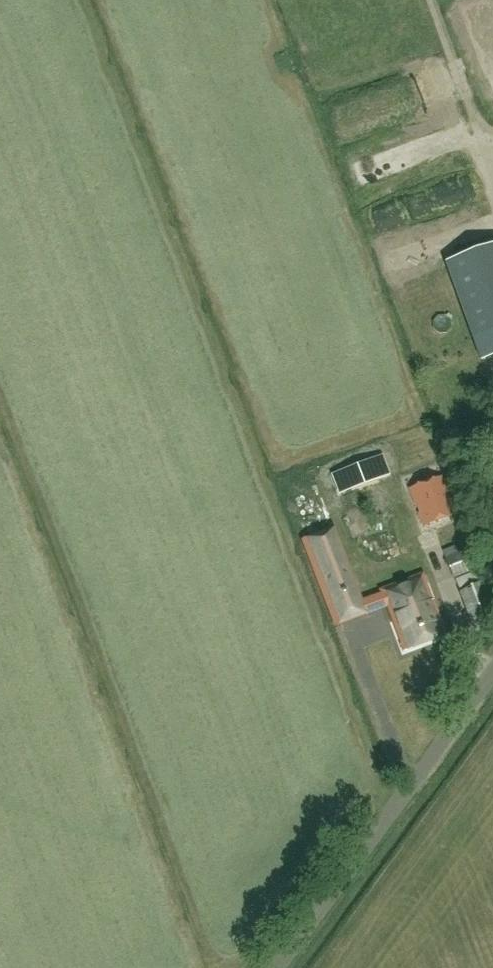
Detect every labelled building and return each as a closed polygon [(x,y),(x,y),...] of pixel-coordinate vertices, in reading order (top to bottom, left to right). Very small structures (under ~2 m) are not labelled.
[(465,256),(492,331),(492,246),(465,256)] [(429,443),(399,454),(406,471),(409,470),(412,476),(408,477),(412,490),(442,479),(429,443)] [(361,603),(356,592),(333,530),(304,541),(327,603),(328,603),(336,625),(365,614),(361,603)] [(429,559),(444,558),(443,539),(427,541),(429,559)] [(475,546),(446,559),(453,577),(483,565),(475,546)] [(437,656),(417,598),(376,612),(397,670),(412,665),(437,656)]
